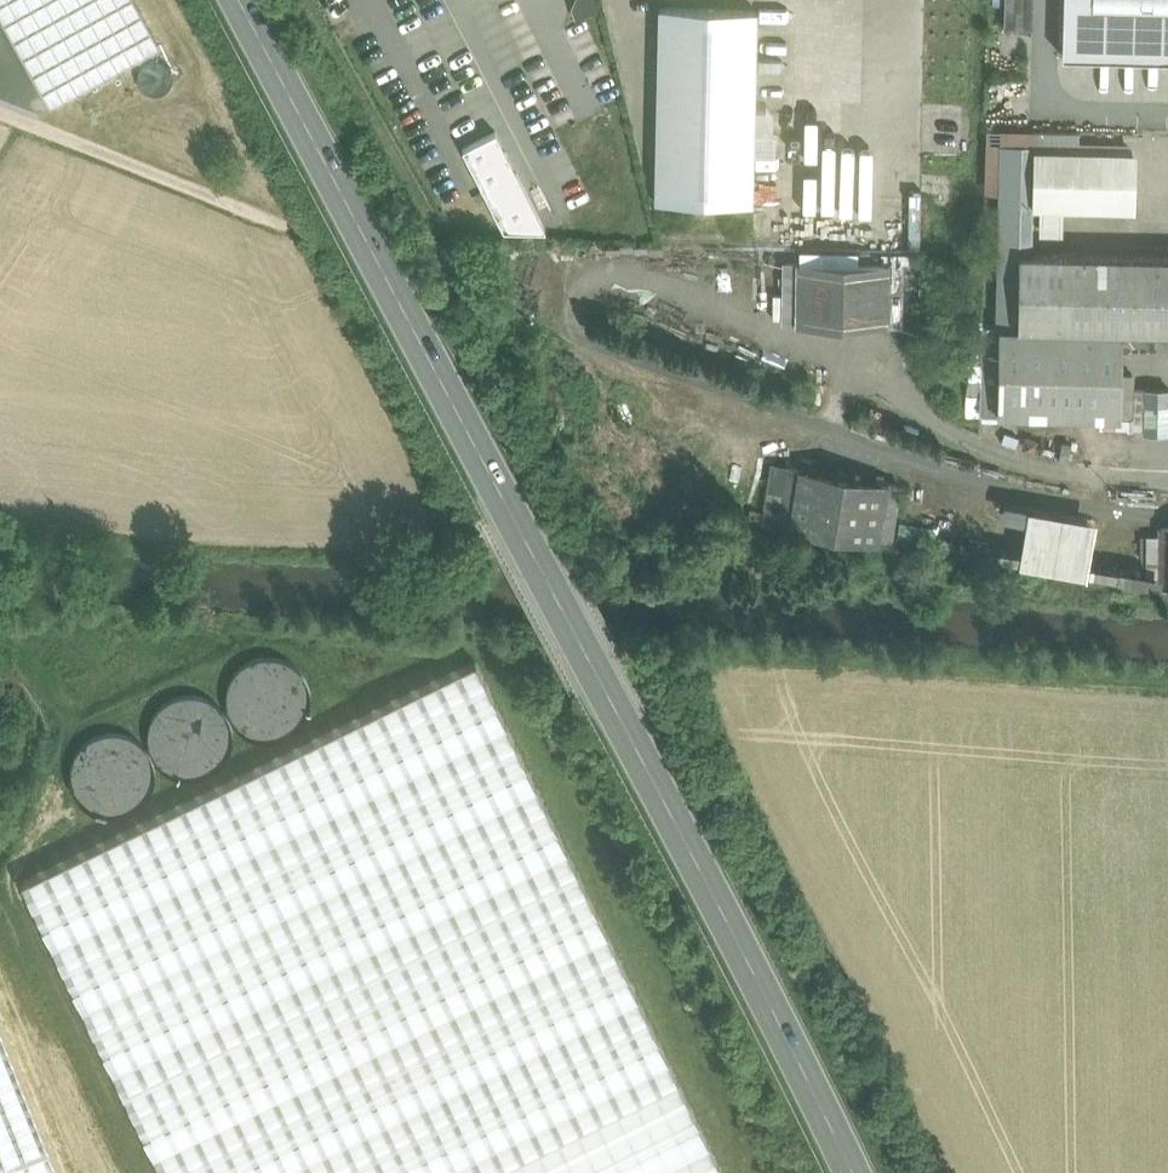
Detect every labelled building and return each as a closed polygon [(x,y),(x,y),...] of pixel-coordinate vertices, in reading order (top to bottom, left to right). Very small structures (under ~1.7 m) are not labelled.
[(51,107),(160,47),(135,0),(0,0),(0,15),(51,107)] [(1004,25),(1032,26),(1033,0),(1004,0),(1004,25)] [(1062,55),(1167,58),(1167,0),(1064,0),(1062,55)] [(758,11),(658,8),(654,201),(753,205),(758,11)] [(496,132),(462,148),(504,229),(544,229),(496,132)] [(1034,144),(1000,143),(998,228),(1020,229),(1019,253),(1031,253),(1033,204),(1034,149),(1034,144)] [(1083,150),(1034,149),(1033,204),(1082,205),(1083,150)] [(1133,151),(1083,150),(1082,205),(1131,206),(1133,151)] [(1020,229),(998,228),(996,325),(996,326),(1001,327),(1018,327),(1019,253),(1020,229)] [(1019,253),(1018,327),(1123,329),(1153,330),(1167,330),(1167,256),(1135,256),(1031,253),(1019,253)] [(788,261),(787,323),(892,326),(894,263),(788,261)] [(996,325),(983,325),(981,413),(1000,414),(1001,327),(996,326),(996,325)] [(1018,327),(1001,327),(1000,414),(1121,416),(1122,346),(1123,329),(1018,327)] [(1153,330),(1123,329),(1122,346),(1153,347),(1153,330)] [(886,487),(797,474),(786,535),(875,550),(886,487)] [(1096,522),(1025,514),(1019,573),(1088,580),(1096,522)] [(303,727),(303,657),(232,657),(232,727),(303,727)] [(473,665),(23,881),(164,1172),(722,1172),(473,665)] [(154,763),(223,765),(225,697),(155,695),(154,763)] [(87,813),(152,794),(133,730),(67,750),(87,813)]
